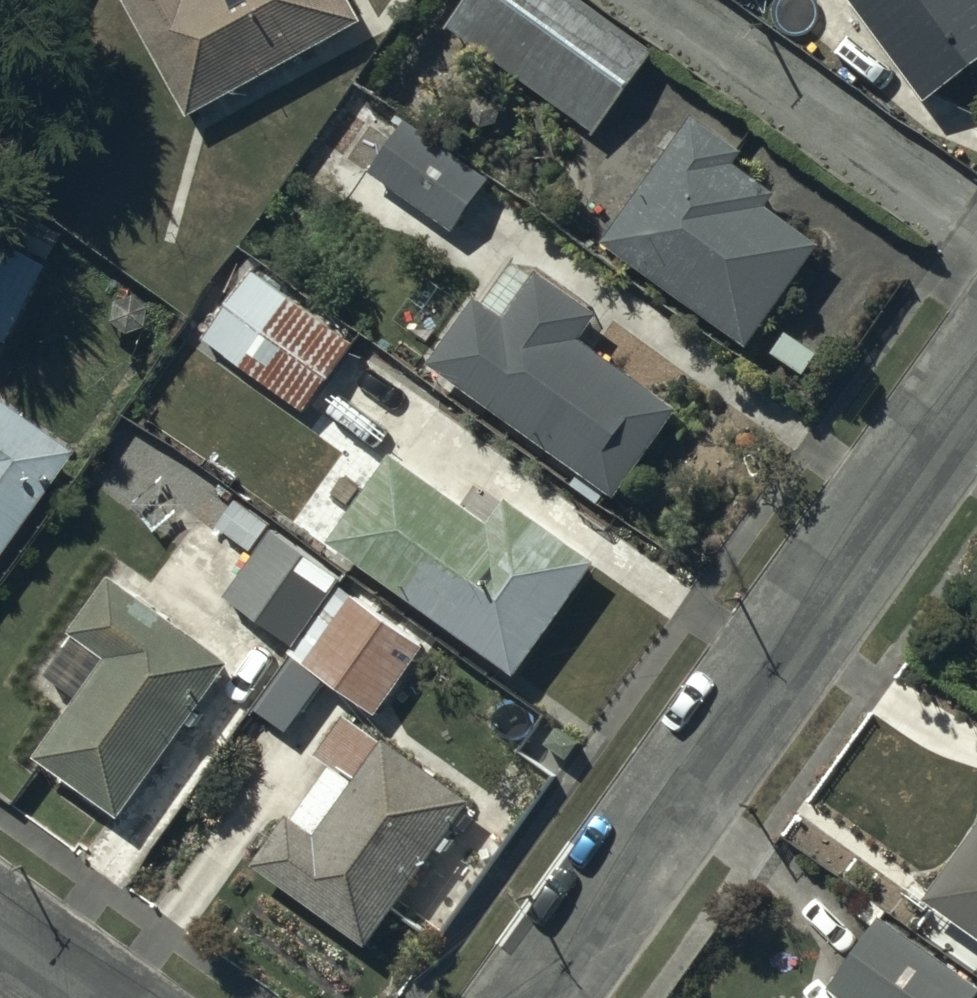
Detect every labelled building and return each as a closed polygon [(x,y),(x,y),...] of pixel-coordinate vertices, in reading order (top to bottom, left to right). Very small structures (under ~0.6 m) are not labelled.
[(189,113),(364,19),(353,0),(127,0),(189,113)] [(582,0),(467,0),(448,26),(594,131),(652,50),(582,0)] [(926,98),(976,62),(976,0),(855,0),(926,98)] [(744,149),(695,114),(603,240),(747,344),(819,244),(765,204),(776,189),(736,160),(744,149)] [(489,178),(408,118),(371,167),(452,227),(489,178)] [(12,211),(0,232),(0,234),(41,258),(54,236),(12,211)] [(0,246),(0,343),(42,269),(0,246)] [(354,344),(253,269),(204,336),(305,410),(354,344)] [(598,312),(540,272),(510,314),(477,291),(429,359),(615,491),(676,405),(580,337),(598,312)] [(816,352),(788,332),(774,350),(802,370),(816,352)] [(0,403),(0,548),(69,452),(0,403)] [(493,523),(394,451),(329,540),(516,675),(598,562),(511,499),(493,523)] [(268,523),(237,499),(219,523),(250,547),(268,523)] [(340,576),(273,529),(227,594),(294,641),(340,576)] [(229,659),(112,576),(73,630),(108,655),(37,753),(119,811),(229,659)] [(425,646),(340,585),(291,653),(376,714),(425,646)] [(473,799),(347,709),(316,752),(333,764),(296,815),(292,812),(256,861),(370,942),(473,799)] [(925,896),(976,934),(976,825),(925,896)] [(885,909),(871,898),(860,913),(875,924),(885,909)] [(882,916),(832,987),(848,997),(976,997),(976,983),(882,916)]
